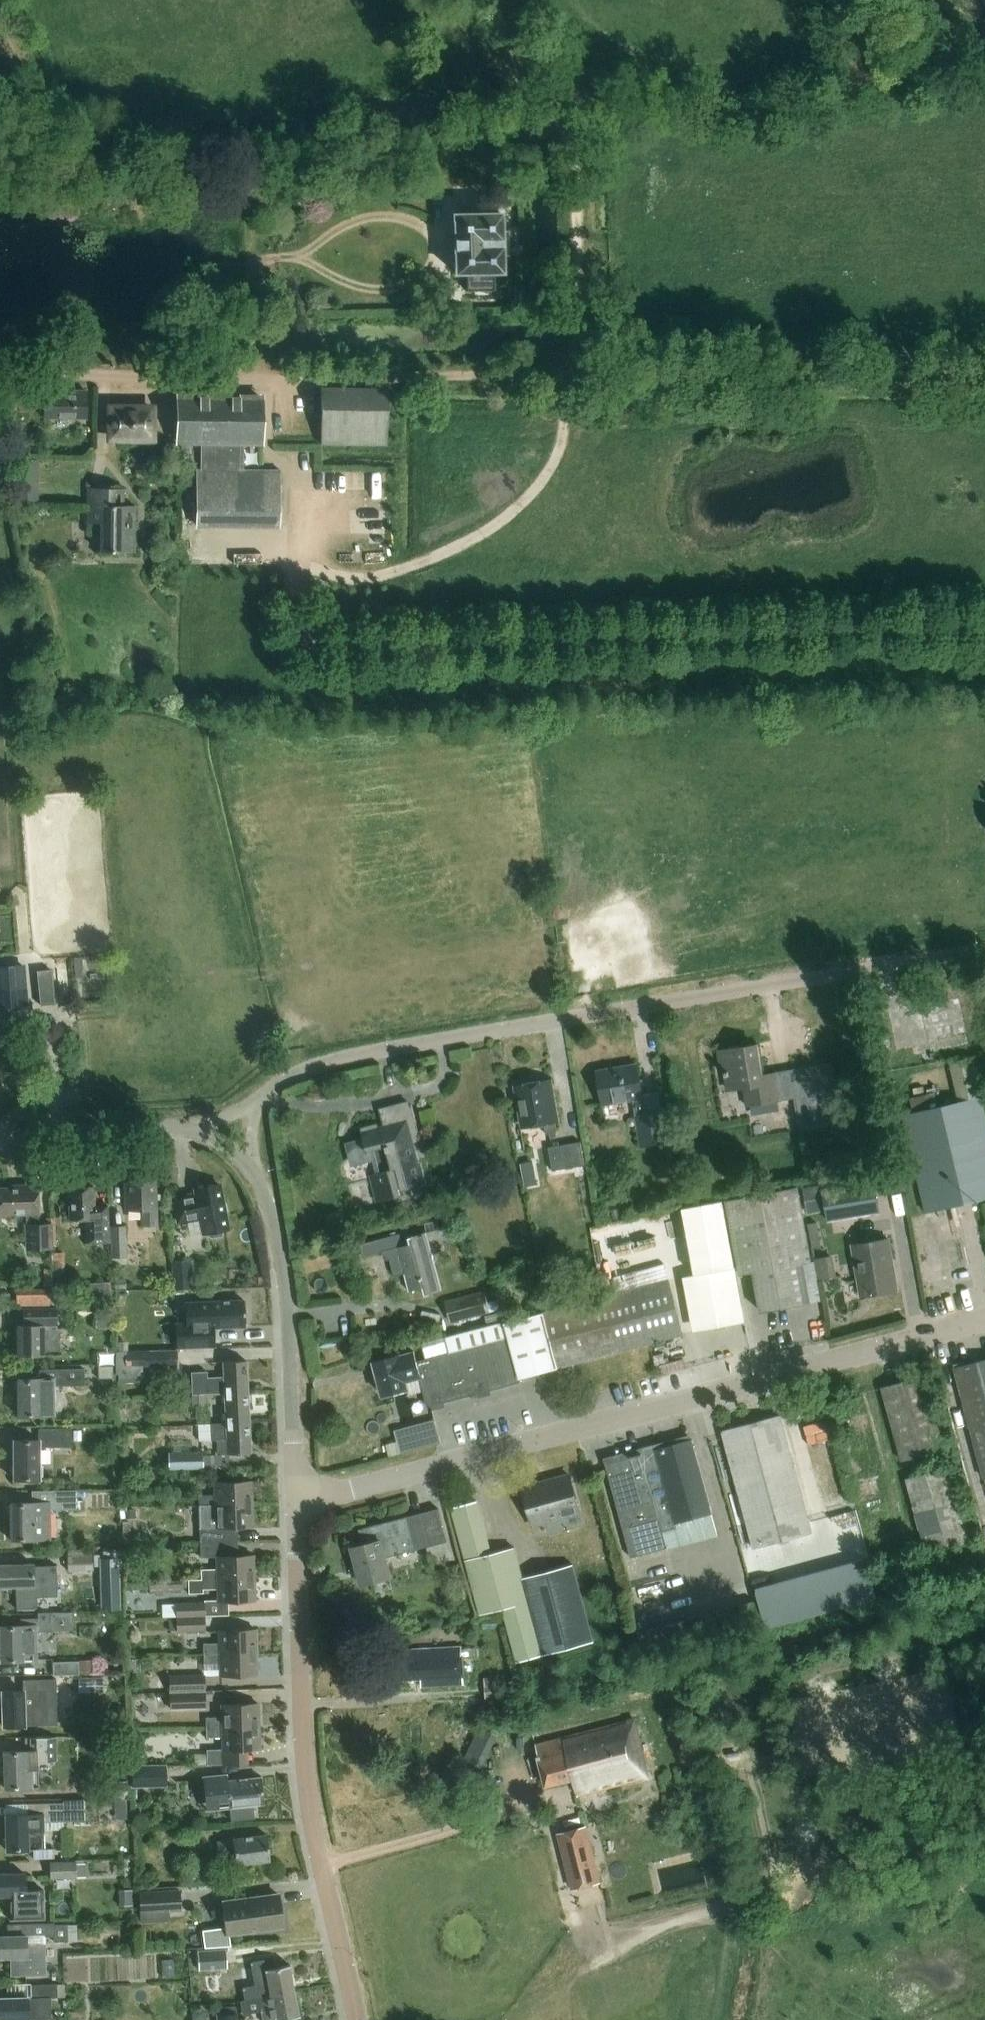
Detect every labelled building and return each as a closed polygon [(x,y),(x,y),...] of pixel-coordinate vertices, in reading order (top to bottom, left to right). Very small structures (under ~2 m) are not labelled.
[(333,158),(324,158),(325,172),(334,171),(333,158)] [(503,256),(510,255),(509,230),(502,230),(502,213),(454,214),(456,273),(466,273),(467,290),(494,290),(494,272),(503,272),(503,256)] [(322,444),(387,445),(387,387),(323,387),(322,444)] [(85,418),(85,392),(74,392),(74,394),(44,394),(44,417),(85,418)] [(180,442),(201,442),(244,443),(262,443),(263,398),(180,396),(180,442)] [(153,438),(153,408),(112,408),(112,437),(153,438)] [(14,501),(38,501),(38,460),(14,460),(14,501)] [(243,469),(200,469),(196,469),(195,524),(261,525),(280,525),(281,470),(243,469)] [(134,553),(135,506),(123,506),(123,489),(88,489),(88,524),(101,524),(100,553),(134,553)] [(0,966),(0,1009),(28,1007),(25,964),(0,966)] [(51,969),(37,971),(40,1005),(54,1003),(51,969)] [(802,1130),(842,1124),(832,1065),(762,1076),(757,1045),(719,1051),(721,1062),(725,1062),(729,1090),(745,1087),(748,1105),(797,1097),(802,1130)] [(646,1113),(644,1097),(638,1064),(598,1071),(604,1104),(634,1099),(641,1147),(669,1143),(664,1110),(646,1113)] [(547,1134),(558,1132),(549,1080),(518,1085),(525,1128),(545,1124),(547,1134)] [(984,1200),(984,1108),(982,1097),(904,1116),(927,1214),(984,1200)] [(410,1188),(426,1184),(420,1161),(415,1163),(410,1144),(421,1141),(412,1104),(389,1110),(394,1126),(386,1128),(385,1125),(379,1127),(378,1123),(361,1127),(364,1139),(348,1143),(353,1163),(376,1157),(380,1172),(370,1174),(377,1202),(396,1197),(397,1201),(413,1197),(410,1188)] [(843,1152),(847,1174),(876,1169),(877,1171),(898,1167),(897,1157),(894,1157),(890,1134),(872,1137),(873,1147),(843,1152)] [(581,1142),(549,1147),(553,1170),(585,1165),(581,1142)] [(535,1175),(532,1162),(520,1164),(523,1177),(535,1175)] [(142,1225),(157,1225),(155,1181),(125,1182),(126,1210),(141,1210),(142,1225)] [(829,1221),(880,1212),(875,1181),(824,1189),(829,1221)] [(225,1216),(224,1213),(227,1211),(226,1203),(222,1202),(219,1184),(196,1189),(197,1192),(174,1197),(175,1204),(179,1222),(201,1218),(204,1234),(208,1233),(212,1238),(222,1236),(224,1230),(228,1229),(225,1216)] [(85,1220),(86,1237),(87,1243),(110,1242),(108,1206),(95,1207),(93,1187),(80,1188),(80,1185),(71,1185),(72,1188),(68,1188),(70,1221),(85,1220)] [(38,1214),(37,1186),(10,1187),(10,1189),(0,1190),(0,1217),(13,1217),(13,1215),(26,1214),(27,1249),(51,1248),(50,1225),(38,1225),(37,1214),(38,1214)] [(805,1263),(812,1262),(799,1187),(727,1200),(740,1275),(754,1272),(761,1312),(812,1303),(805,1263)] [(693,1331),(746,1321),(724,1200),(682,1208),(694,1275),(683,1277),(693,1331)] [(125,1226),(110,1227),(111,1258),(127,1257),(125,1226)] [(426,1294),(442,1290),(427,1232),(410,1237),(409,1231),(360,1244),(364,1257),(388,1250),(395,1276),(405,1274),(410,1291),(424,1287),(426,1294)] [(862,1296),(898,1290),(889,1239),(853,1245),(862,1296)] [(54,1250),(54,1267),(65,1267),(66,1250),(54,1250)] [(172,1262),(173,1289),(192,1288),(191,1261),(172,1262)] [(50,1275),(35,1276),(35,1286),(51,1286),(50,1275)] [(126,1278),(114,1278),(115,1290),(126,1290),(126,1278)] [(420,1374),(422,1383),(428,1406),(522,1381),(521,1378),(684,1335),(670,1280),(446,1338),(450,1352),(417,1361),(417,1362),(421,1374),(420,1374)] [(15,1290),(15,1305),(50,1304),(50,1289),(15,1290)] [(445,1301),(451,1325),(480,1318),(490,1315),(484,1291),(474,1294),(445,1301)] [(243,1300),(209,1302),(191,1302),(192,1322),(176,1323),(177,1350),(214,1348),(214,1328),(244,1326),(243,1300)] [(57,1316),(23,1316),(23,1324),(17,1325),(17,1355),(43,1354),(62,1354),(62,1328),(57,1328),(57,1316)] [(177,1367),(177,1350),(116,1351),(116,1375),(119,1375),(119,1381),(145,1380),(145,1368),(177,1367)] [(409,1386),(422,1383),(420,1374),(421,1374),(421,1373),(417,1362),(403,1365),(401,1355),(374,1362),(383,1394),(409,1388),(409,1386)] [(191,1372),(192,1394),(205,1394),(224,1393),(248,1392),(246,1361),(223,1362),(224,1377),(207,1377),(207,1372),(191,1372)] [(955,1368),(984,1478),(984,1361),(955,1368)] [(98,1365),(98,1378),(113,1378),(113,1365),(98,1365)] [(18,1415),(41,1415),(55,1415),(55,1386),(84,1386),(84,1370),(40,1370),(40,1379),(18,1379),(18,1415)] [(902,1460),(944,1449),(924,1377),(882,1389),(902,1460)] [(249,1422),(248,1392),(224,1393),(226,1423),(249,1422)] [(205,1406),(205,1394),(192,1394),(192,1406),(205,1406)] [(436,1415),(395,1427),(403,1452),(443,1440),(436,1415)] [(754,1548),(812,1532),(781,1417),(723,1432),(754,1548)] [(249,1422),(226,1423),(210,1424),(210,1440),(217,1439),(218,1454),(251,1453),(249,1422)] [(39,1448),(62,1448),(71,1448),(71,1429),(38,1429),(38,1440),(14,1440),(14,1479),(39,1479),(39,1448)] [(712,1512),(692,1440),(656,1450),(652,1448),(646,1449),(643,1453),(607,1463),(632,1558),(668,1548),(664,1532),(679,1527),(677,1522),(712,1512)] [(202,1470),(202,1452),(168,1453),(169,1470),(202,1470)] [(927,1552),(969,1540),(949,1467),(907,1479),(927,1552)] [(160,1473),(147,1473),(147,1483),(160,1483),(160,1473)] [(533,1525),(580,1512),(570,1476),(523,1488),(533,1525)] [(198,1495),(199,1505),(252,1503),(251,1481),(214,1482),(214,1495),(198,1495)] [(10,1540),(33,1539),(50,1539),(50,1510),(77,1510),(77,1491),(32,1491),(32,1503),(9,1503),(10,1540)] [(478,1500),(451,1508),(480,1614),(503,1608),(517,1662),(594,1641),(573,1565),(524,1579),(515,1547),(492,1553),(478,1500)] [(199,1505),(199,1506),(200,1542),(230,1541),(229,1526),(253,1526),(252,1503),(199,1505)] [(122,1506),(123,1518),(135,1517),(135,1506),(122,1506)] [(385,1557),(416,1550),(448,1541),(439,1508),(363,1528),(367,1543),(352,1547),(361,1584),(390,1577),(385,1557)] [(855,1517),(832,1521),(836,1550),(860,1547),(855,1517)] [(216,1556),(217,1569),(201,1569),(201,1579),(254,1577),(254,1555),(230,1556),(230,1541),(200,1542),(200,1557),(216,1556)] [(68,1569),(93,1567),(92,1551),(67,1553),(68,1569)] [(104,1586),(104,1594),(119,1594),(119,1586),(117,1560),(103,1560),(104,1586)] [(15,1586),(16,1596),(16,1609),(37,1608),(36,1595),(57,1594),(55,1565),(32,1566),(32,1563),(0,1564),(0,1587),(15,1586)] [(760,1607),(781,1604),(776,1567),(755,1570),(760,1607)] [(203,1593),(203,1589),(217,1589),(218,1601),(255,1600),(254,1577),(201,1579),(188,1580),(189,1593),(203,1593)] [(149,1591),(181,1590),(181,1583),(149,1584),(149,1581),(126,1582),(126,1590),(149,1589),(149,1591)] [(176,1617),(204,1616),(203,1601),(175,1603),(176,1617)] [(36,1633),(38,1633),(38,1631),(72,1630),(71,1613),(38,1613),(38,1619),(20,1619),(21,1626),(0,1626),(0,1648),(0,1661),(37,1660),(36,1633)] [(204,1616),(176,1617),(176,1619),(168,1619),(168,1630),(177,1630),(177,1632),(205,1630),(204,1616)] [(203,1644),(204,1654),(257,1652),(256,1630),(219,1631),(219,1643),(203,1644)] [(462,1647),(385,1651),(387,1681),(422,1679),(423,1686),(464,1684),(464,1680),(478,1679),(477,1648),(462,1649),(462,1647)] [(257,1652),(204,1654),(204,1664),(220,1663),(220,1676),(257,1675),(257,1652)] [(78,1661),(53,1662),(53,1675),(78,1674),(78,1661)] [(169,1675),(169,1692),(204,1691),(204,1675),(169,1675)] [(82,1690),(104,1688),(103,1676),(81,1677),(82,1690)] [(23,1691),(1,1692),(2,1727),(24,1726),(47,1725),(46,1699),(56,1698),(56,1679),(22,1680),(23,1691)] [(501,1685),(485,1686),(486,1699),(502,1698),(501,1685)] [(205,1692),(170,1693),(170,1710),(205,1709),(205,1692)] [(206,1718),(206,1727),(259,1726),(258,1704),(221,1705),(222,1717),(206,1718)] [(585,1796),(648,1780),(633,1718),(535,1742),(545,1783),(572,1776),(578,1798),(585,1796)] [(207,1765),(234,1764),(248,1764),(247,1749),(260,1749),(259,1726),(206,1727),(206,1738),(222,1737),(222,1749),(206,1750),(207,1765)] [(468,1754),(481,1760),(492,1736),(479,1729),(468,1754)] [(5,1788),(27,1787),(39,1787),(38,1761),(57,1761),(56,1737),(29,1738),(30,1749),(25,1749),(25,1751),(4,1751),(5,1788)] [(131,1767),(132,1786),(167,1785),(166,1765),(131,1767)] [(231,1821),(254,1819),(253,1805),(263,1804),(260,1778),(226,1781),(226,1782),(217,1783),(216,1776),(203,1777),(206,1810),(229,1808),(231,1821)] [(585,1796),(578,1798),(580,1806),(588,1805),(585,1796)] [(63,1822),(85,1821),(84,1801),(62,1801),(62,1803),(50,1804),(26,1804),(27,1815),(5,1816),(6,1850),(28,1850),(44,1849),(43,1822),(50,1822),(63,1822)] [(586,1823),(558,1830),(573,1886),(601,1879),(586,1823)] [(236,1865),(269,1861),(266,1835),(232,1839),(232,1840),(216,1842),(218,1853),(233,1851),(236,1865)] [(50,1878),(85,1876),(84,1864),(76,1864),(76,1861),(50,1862),(50,1878)] [(190,1867),(192,1884),(210,1882),(208,1865),(190,1867)] [(10,1895),(10,1920),(44,1919),(43,1890),(25,1891),(24,1873),(0,1874),(0,1896),(10,1895)] [(181,1911),(180,1890),(138,1892),(140,1923),(170,1921),(169,1912),(181,1911)] [(230,1946),(228,1934),(282,1927),(277,1894),(222,1902),(225,1927),(202,1930),(204,1948),(230,1946)] [(67,1939),(76,1939),(76,1924),(54,1924),(54,1923),(10,1924),(11,1936),(0,1936),(0,1958),(10,1958),(11,1976),(46,1975),(45,1943),(26,1944),(26,1937),(53,1936),(53,1941),(67,1941),(67,1939)] [(227,1966),(226,1948),(197,1949),(198,1967),(227,1966)] [(239,1987),(242,2000),(294,1990),(289,1964),(262,1969),(265,1982),(239,1987)] [(19,2019),(26,2019),(48,2019),(51,2019),(50,1997),(64,1996),(64,1984),(31,1985),(31,1997),(26,1997),(14,1998),(0,1998),(0,2019),(19,2019)] [(242,2000),(242,2001),(256,1998),(260,2019),(278,2019),(299,2016),(294,1990),(242,2000)] [(192,2019),(193,2019),(203,2019),(205,2018),(205,2011),(198,2008),(192,2012),(192,2019)]
